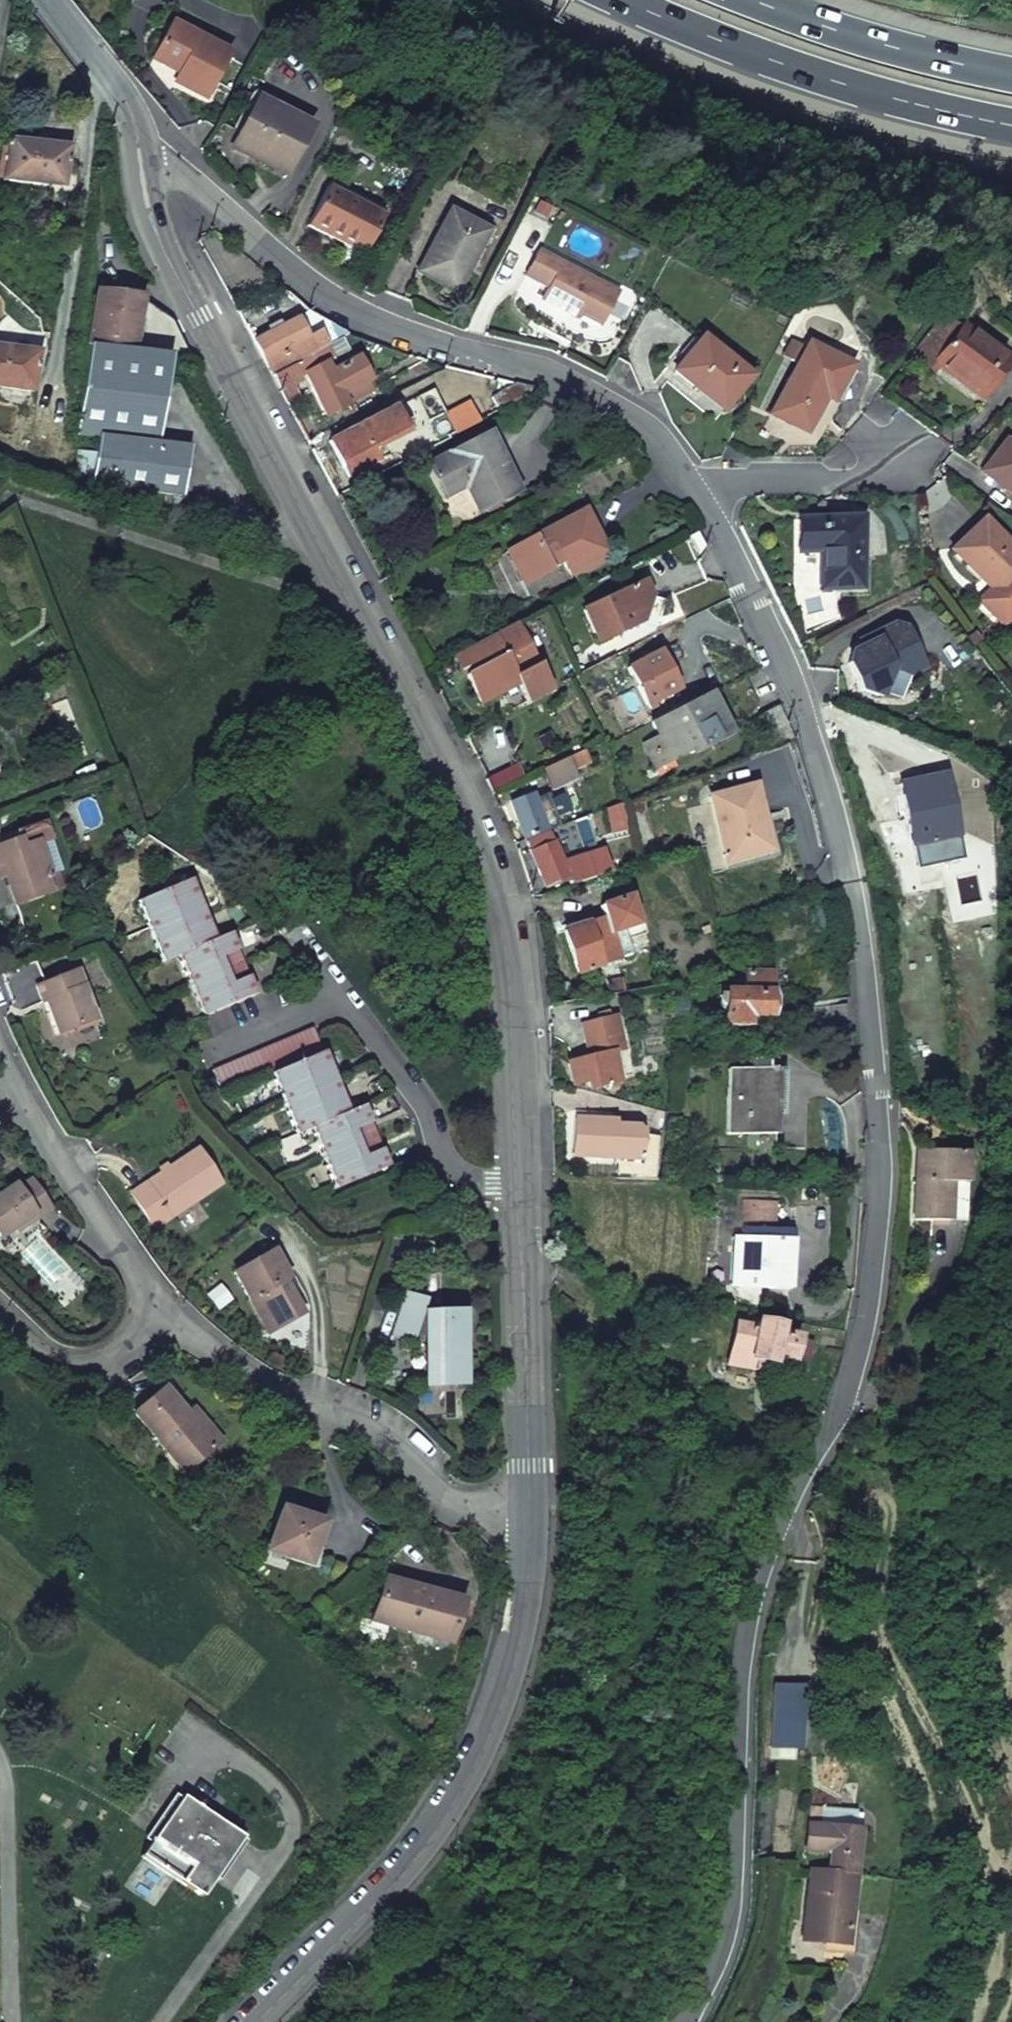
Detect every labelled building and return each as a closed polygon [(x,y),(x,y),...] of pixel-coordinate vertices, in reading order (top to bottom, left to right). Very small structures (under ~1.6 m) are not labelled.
[(226,56),(168,26),(149,63),(175,77),(171,86),(202,101),(226,56)] [(305,129),(253,102),(227,150),(280,177),(305,129)] [(9,140),(3,179),(48,185),(62,187),(64,170),(67,148),(9,140)] [(48,185),(47,193),(73,195),(73,175),(64,170),(62,187),(48,185)] [(380,218),(323,190),(305,227),(361,255),(380,218)] [(450,291),(468,254),(472,255),(483,234),(445,215),(416,274),(450,291)] [(580,314),(600,325),(617,293),(614,292),(536,251),(523,276),(546,287),(540,299),(577,319),(580,314)] [(96,292),(89,345),(132,352),(134,346),(140,298),(96,292)] [(936,361),(982,394),(1008,361),(962,328),(960,329),(940,314),(919,344),(938,358),(936,361)] [(297,316),(253,339),(270,371),(309,351),(332,339),(325,325),(307,334),(297,316)] [(674,371),(720,409),(747,376),(701,338),(674,371)] [(807,344),(770,413),(806,432),(824,398),(831,402),(849,367),(807,344)] [(89,346),(76,435),(98,438),(99,437),(157,444),(169,357),(132,352),(89,346)] [(32,392),(37,353),(0,348),(0,387),(32,392)] [(374,387),(357,355),(330,369),(325,360),(316,364),(309,351),(270,371),(278,385),(304,372),(327,412),(374,387)] [(512,382),(489,394),(497,408),(536,387),(512,382)] [(373,460),(368,448),(402,430),(389,409),(327,441),(345,475),(373,460)] [(486,431),(423,464),(440,495),(463,482),(478,511),(518,491),(486,431)] [(98,438),(93,485),(181,496),(187,448),(157,444),(99,437),(98,438)] [(1004,443),(981,473),(1011,496),(1011,449),(1004,443)] [(579,512),(505,550),(522,583),(562,562),(566,569),(597,553),(589,538),(592,537),(579,512)] [(977,603),(1004,630),(1011,621),(1011,550),(983,522),(954,551),(992,588),(977,603)] [(826,556),(826,593),(857,594),(857,525),(795,524),(795,556),(826,556)] [(617,628),(629,621),(638,624),(649,600),(640,583),(580,613),(596,645),(620,633),(617,628)] [(509,626),(516,640),(520,638),(513,624),(509,626)] [(482,667),(474,671),(463,676),(477,704),(516,685),(513,679),(536,668),(520,638),(516,640),(509,626),(463,649),(470,665),(479,660),(482,667)] [(891,629),(863,643),(866,649),(858,653),(849,658),(844,671),(858,698),(879,704),(885,678),(906,682),(923,673),(903,634),(891,629)] [(863,643),(856,647),(858,653),(866,649),(863,643)] [(626,669),(645,705),(674,689),(656,654),(626,669)] [(474,671),(482,667),(479,660),(470,665),(474,671)] [(728,713),(751,701),(738,675),(715,687),(728,713)] [(728,713),(715,687),(649,721),(657,735),(642,743),(655,768),(692,750),(694,755),(724,739),(714,720),(728,713)] [(674,689),(645,705),(647,709),(654,705),(655,707),(677,695),(674,689)] [(549,791),(570,780),(567,771),(583,766),(577,753),(541,769),(549,791)] [(495,790),(521,779),(515,766),(489,778),(495,790)] [(897,782),(912,850),(963,839),(947,771),(897,782)] [(708,797),(723,862),(765,851),(748,787),(708,797)] [(524,837),(545,829),(556,825),(554,817),(569,812),(565,796),(549,800),(547,793),(535,796),(534,792),(514,800),(524,837)] [(617,804),(604,808),(609,832),(622,829),(617,804)] [(42,825),(12,836),(14,841),(16,840),(18,848),(34,843),(36,849),(49,844),(42,825)] [(566,856),(556,833),(529,842),(546,886),(615,868),(605,846),(566,856)] [(34,843),(18,848),(16,840),(14,841),(0,846),(0,870),(2,875),(12,905),(46,893),(42,881),(46,879),(36,849),(34,843)] [(60,874),(49,844),(36,849),(46,879),(53,877),(60,874)] [(42,881),(46,893),(58,889),(53,877),(46,879),(42,881)] [(200,910),(188,880),(137,901),(150,931),(200,910)] [(617,930),(631,926),(623,899),(596,907),(599,919),(560,931),(573,972),(624,955),(617,930)] [(150,931),(163,962),(178,956),(213,940),(200,910),(150,931)] [(178,956),(191,985),(241,964),(228,933),(213,940),(178,956)] [(191,985),(204,1016),(254,994),(241,964),(191,985)] [(43,1000),(55,1034),(93,1019),(73,971),(34,986),(39,1002),(43,1000)] [(723,1022),(751,1024),(752,1014),(767,1014),(767,975),(742,975),(742,985),(738,985),(738,990),(725,990),(723,1022)] [(579,1028),(586,1058),(579,1059),(577,1053),(562,1056),(569,1083),(583,1080),(585,1087),(615,1080),(608,1053),(605,1037),(613,1036),(610,1020),(579,1028)] [(213,1070),(223,1094),(271,1074),(322,1053),(311,1029),(213,1070)] [(605,1037),(608,1053),(617,1051),(613,1036),(605,1037)] [(271,1074),(284,1104),(334,1083),(322,1053),(271,1074)] [(725,1069),(725,1134),(772,1132),(772,1068),(725,1069)] [(284,1104),(297,1134),(312,1128),(347,1112),(334,1083),(284,1104)] [(312,1128),(324,1158),(374,1136),(361,1106),(347,1112),(312,1128)] [(569,1156),(638,1161),(640,1134),(633,1127),(605,1125),(605,1121),(571,1119),(569,1156)] [(324,1158),(337,1188),(387,1167),(374,1136),(324,1158)] [(153,1227),(217,1184),(194,1149),(130,1193),(153,1227)] [(949,1227),(951,1189),(966,1191),(968,1160),(916,1156),(913,1224),(949,1227)] [(33,1215),(35,1219),(49,1209),(30,1180),(16,1189),(14,1185),(0,1194),(0,1237),(0,1238),(33,1215)] [(733,1196),(731,1235),(771,1237),(772,1198),(733,1196)] [(771,1237),(731,1235),(728,1281),(731,1282),(758,1284),(786,1286),(790,1239),(771,1237)] [(232,1273),(267,1332),(279,1326),(281,1317),(297,1308),(281,1281),(286,1278),(270,1251),(232,1273)] [(731,1298),(756,1303),(758,1284),(731,1282),(731,1298)] [(390,1339),(410,1345),(423,1303),(403,1296),(390,1339)] [(279,1326),(300,1314),(297,1308),(281,1317),(279,1326)] [(783,1363),(799,1367),(804,1344),(809,1344),(806,1362),(831,1367),(840,1329),(808,1322),(805,1338),(778,1333),(780,1327),(771,1326),(771,1325),(771,1324),(751,1320),(751,1317),(731,1313),(722,1363),(756,1369),(758,1359),(764,1360),(766,1354),(783,1357),(783,1363)] [(424,1316),(427,1386),(463,1385),(461,1314),(424,1316)] [(132,1413),(165,1452),(195,1461),(218,1441),(193,1412),(188,1418),(183,1413),(161,1388),(132,1413)] [(189,1407),(183,1413),(188,1418),(193,1412),(189,1407)] [(495,1432),(494,1414),(483,1414),(484,1433),(495,1432)] [(287,1559),(288,1559),(306,1566),(319,1527),(277,1512),(265,1546),(289,1554),(287,1559)] [(289,1554),(265,1546),(261,1555),(286,1564),(287,1559),(289,1554)] [(374,1620),(411,1632),(413,1628),(448,1640),(460,1603),(386,1578),(374,1620)] [(448,1640),(413,1628),(411,1632),(446,1644),(447,1644),(448,1640)] [(805,1748),(809,1686),(776,1684),(771,1745),(805,1748)] [(185,1794),(145,1857),(206,1903),(250,1839),(185,1794)] [(810,1810),(810,1811),(805,1853),(829,1856),(826,1877),(851,1879),(853,1860),(855,1860),(858,1834),(849,1833),(850,1823),(830,1821),(828,1831),(819,1829),(821,1811),(810,1810)] [(844,1939),(850,1892),(851,1879),(839,1878),(810,1875),(803,1936),(844,1939)] [(844,1939),(803,1936),(803,1944),(843,1948),(844,1939)]
